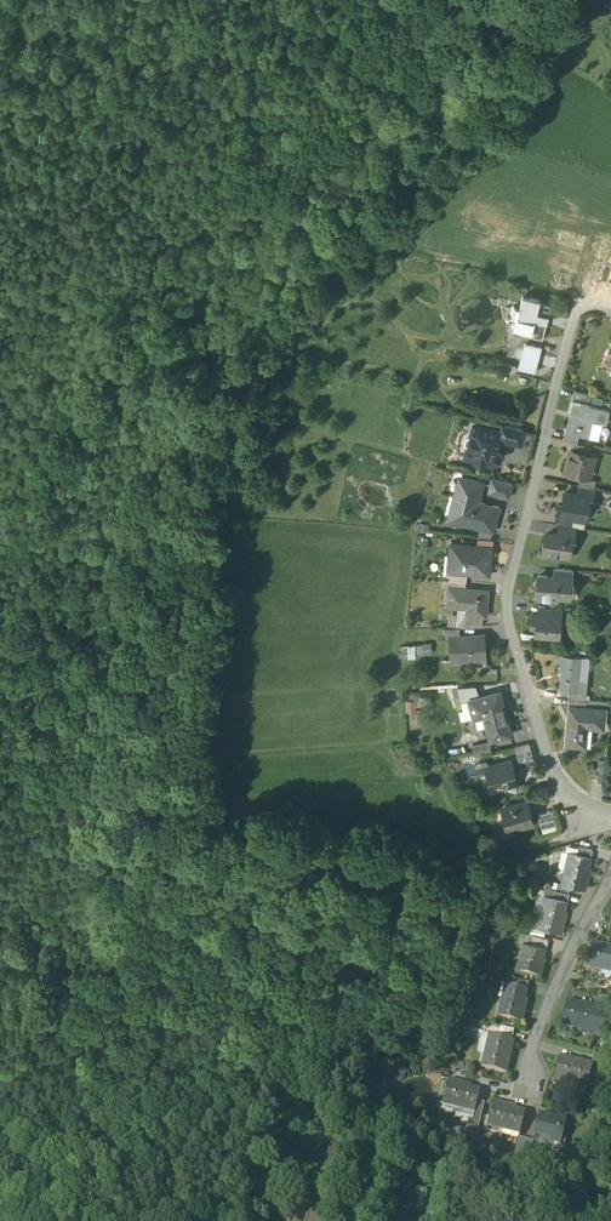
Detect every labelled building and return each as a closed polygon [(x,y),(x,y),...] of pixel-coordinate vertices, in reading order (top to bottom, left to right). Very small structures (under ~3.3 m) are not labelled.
[(596,288),(610,294),(610,248),(596,288)] [(540,300),(523,295),(520,306),(513,305),(510,315),(517,317),(514,328),(519,329),(518,332),(543,339),(547,323),(549,316),(552,305),(540,302),(540,300)] [(541,347),(525,343),(519,366),(534,370),(541,347)] [(592,395),(575,391),(574,397),(590,402),(592,395)] [(610,412),(573,402),(565,431),(579,435),(589,438),(593,422),(606,425),(610,412)] [(502,431),(474,423),(471,434),(466,436),(465,441),(467,446),(468,446),(467,448),(475,450),(472,459),(474,459),(474,460),(476,463),(481,465),(484,462),(485,462),(494,464),(495,460),(497,460),(501,458),(502,455),(500,451),(497,450),(498,444),(499,444),(501,437),(503,431),(502,431)] [(522,429),(504,424),(502,431),(503,431),(501,437),(507,438),(506,440),(521,444),(524,430),(522,430),(522,429)] [(579,435),(565,431),(564,439),(577,442),(579,435)] [(591,447),(575,442),(573,451),(589,455),(591,447)] [(573,451),(571,450),(565,471),(590,477),(595,456),(589,455),(573,451)] [(493,506),(485,504),(486,503),(478,501),(483,482),(462,477),(457,497),(460,497),(455,520),(481,526),(493,530),(499,506),(493,505),(493,506)] [(513,482),(492,477),(490,484),(495,486),(493,492),(509,497),(513,482)] [(595,489),(579,486),(578,494),(588,496),(594,498),(595,489)] [(578,494),(566,492),(565,503),(563,503),(561,514),(572,516),(571,519),(584,521),(585,513),(589,514),(591,512),(592,507),(590,504),(587,503),(588,496),(578,494)] [(572,516),(561,514),(561,516),(557,515),(556,524),(559,524),(570,526),(571,519),(572,516)] [(570,526),(559,524),(558,533),(573,535),(573,536),(575,536),(576,527),(570,526)] [(493,530),(481,526),(479,536),(491,538),(493,530)] [(558,533),(555,532),(552,534),(546,533),(543,552),(550,554),(552,556),(557,557),(560,555),(569,557),(573,536),(573,535),(558,533)] [(493,545),(450,541),(449,555),(456,556),(454,570),(468,572),(474,572),(475,564),(491,565),(493,545)] [(573,569),(556,568),(555,576),(571,577),(571,578),(573,578),(573,569)] [(454,570),(452,570),(451,578),(467,579),(468,572),(454,570)] [(555,576),(538,574),(537,594),(540,594),(539,598),(556,599),(556,595),(569,596),(570,592),(576,587),(571,582),(571,578),(571,577),(555,576)] [(451,578),(442,577),(442,585),(450,585),(451,578)] [(467,579),(451,578),(450,585),(466,586),(467,579)] [(466,586),(450,585),(448,604),(468,606),(467,612),(468,612),(484,614),(486,614),(488,589),(466,586)] [(562,607),(545,606),(545,613),(544,614),(561,616),(562,607)] [(484,614),(468,612),(467,625),(483,624),(484,614)] [(561,616),(544,614),(545,613),(533,612),(532,625),(537,626),(536,634),(556,635),(557,627),(560,627),(561,616)] [(460,626),(446,626),(446,636),(451,636),(450,634),(460,634),(460,626)] [(460,634),(450,634),(451,636),(452,658),(471,657),(470,654),(486,653),(485,632),(460,634)] [(401,641),(401,653),(431,653),(431,642),(401,641)] [(581,656),(562,654),(561,666),(562,666),(560,689),(570,690),(576,690),(576,689),(577,678),(579,678),(581,656)] [(579,678),(577,678),(576,689),(586,690),(587,679),(579,678)] [(475,684),(458,685),(463,701),(470,699),(470,698),(478,695),(475,684)] [(586,690),(576,689),(576,690),(570,690),(570,697),(584,699),(586,699),(586,690)] [(478,695),(470,698),(470,699),(474,716),(475,716),(484,713),(487,724),(491,739),(511,733),(500,690),(478,695)] [(584,699),(570,697),(569,705),(570,705),(583,707),(584,699)] [(419,698),(407,698),(408,707),(416,706),(415,703),(419,703),(419,698)] [(470,699),(463,701),(468,717),(474,716),(470,699)] [(584,699),(583,707),(606,709),(606,712),(610,712),(610,701),(586,699),(584,699)] [(583,707),(570,705),(567,744),(583,745),(585,721),(595,722),(595,728),(604,729),(606,712),(606,709),(583,707)] [(484,713),(475,716),(477,724),(480,726),(487,724),(484,713)] [(474,750),(490,749),(489,739),(473,740),(474,750)] [(531,747),(524,749),(529,764),(535,762),(531,747)] [(524,749),(517,751),(521,766),(529,764),(524,749)] [(512,760),(498,764),(498,761),(490,764),(490,766),(486,767),(492,788),(517,781),(512,760)] [(607,760),(600,760),(598,781),(605,782),(607,760)] [(527,801),(503,808),(508,829),(512,828),(512,830),(521,827),(521,825),(533,822),(527,801)] [(556,823),(552,809),(546,811),(550,825),(556,823)] [(550,825),(546,811),(538,813),(542,827),(550,825)] [(593,850),(580,847),(578,854),(592,857),(593,850)] [(578,854),(572,852),(567,870),(564,869),(561,883),(586,890),(588,880),(586,879),(592,857),(578,854)] [(569,892),(555,889),(553,897),(567,901),(569,892)] [(553,897),(547,896),(543,913),(540,912),(537,927),(561,933),(564,923),(562,922),(567,901),(553,897)] [(549,937),(533,933),(531,943),(546,947),(549,937)] [(531,943),(526,942),(522,959),(519,959),(516,974),(541,980),(543,969),(541,969),(546,947),(531,943)] [(592,944),(587,970),(602,973),(602,971),(610,973),(610,952),(602,950),(603,947),(592,944)] [(529,984),(515,981),(513,988),(527,991),(529,984)] [(513,988),(508,987),(504,1003),(501,1003),(498,1018),(522,1024),(525,1014),(522,1013),(527,991),(513,988)] [(601,998),(599,1006),(599,1007),(610,1010),(610,1000),(601,998)] [(595,1011),(577,1007),(577,1004),(567,1002),(561,1027),(576,1031),(575,1034),(592,1038),(598,1012),(595,1011)] [(599,1007),(599,1006),(596,1005),(595,1011),(598,1012),(592,1038),(606,1041),(610,1019),(610,1010),(599,1007)] [(514,1031),(500,1028),(498,1039),(512,1042),(514,1031)] [(498,1039),(491,1037),(487,1055),(485,1054),(481,1069),(507,1075),(509,1065),(506,1064),(512,1042),(498,1039)] [(608,1059),(595,1055),(593,1064),(606,1067),(608,1059)] [(570,1060),(560,1058),(554,1083),(569,1087),(570,1084),(587,1088),(590,1076),(591,1068),(570,1063),(570,1060)] [(599,1078),(590,1076),(587,1088),(596,1090),(599,1078)] [(481,1092),(458,1087),(459,1084),(449,1082),(443,1107),(458,1111),(459,1108),(475,1112),(476,1112),(478,1103),(481,1092)] [(485,1105),(478,1103),(476,1112),(475,1112),(473,1121),(473,1122),(480,1124),(485,1105)] [(504,1106),(493,1104),(487,1129),(502,1133),(503,1130),(520,1134),(525,1114),(503,1109),(504,1106)] [(567,1121),(539,1115),(535,1135),(551,1139),(550,1144),(561,1147),(567,1121)] [(473,1121),(470,1120),(466,1136),(477,1138),(480,1124),(473,1122),(473,1121)] [(526,1142),(518,1140),(515,1154),(522,1156),(526,1142)] [(533,1144),(526,1142),(522,1156),(530,1158),(533,1144)] [(522,1156),(515,1154),(512,1165),(520,1166),(522,1156)] [(530,1158),(522,1156),(520,1166),(527,1168),(530,1158)] [(427,1193),(418,1190),(415,1192),(413,1200),(414,1200),(412,1205),(416,1207),(424,1209),(428,1196),(427,1193)] [(405,1197),(401,1209),(400,1214),(397,1220),(409,1220),(410,1219),(412,1220),(416,1207),(412,1205),(414,1200),(413,1200),(405,1197)]
